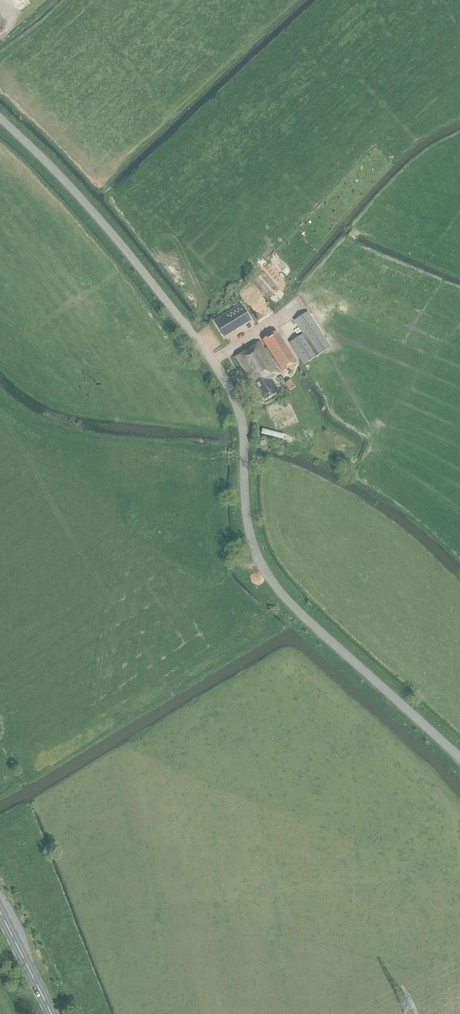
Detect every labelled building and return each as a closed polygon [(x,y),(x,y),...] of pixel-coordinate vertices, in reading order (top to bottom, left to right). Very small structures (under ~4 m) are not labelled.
[(224,336),(251,320),(241,304),(214,320),(224,336)] [(303,334),(289,343),(303,365),(331,347),(308,312),(294,321),(303,334)] [(281,373),(296,363),(276,331),(261,340),(281,373)] [(259,342),(233,358),(250,385),(253,383),(264,401),(274,395),(273,393),(277,390),(271,382),(269,380),(279,373),(259,342)] [(295,387),(290,379),(285,383),(290,390),(295,387)]
